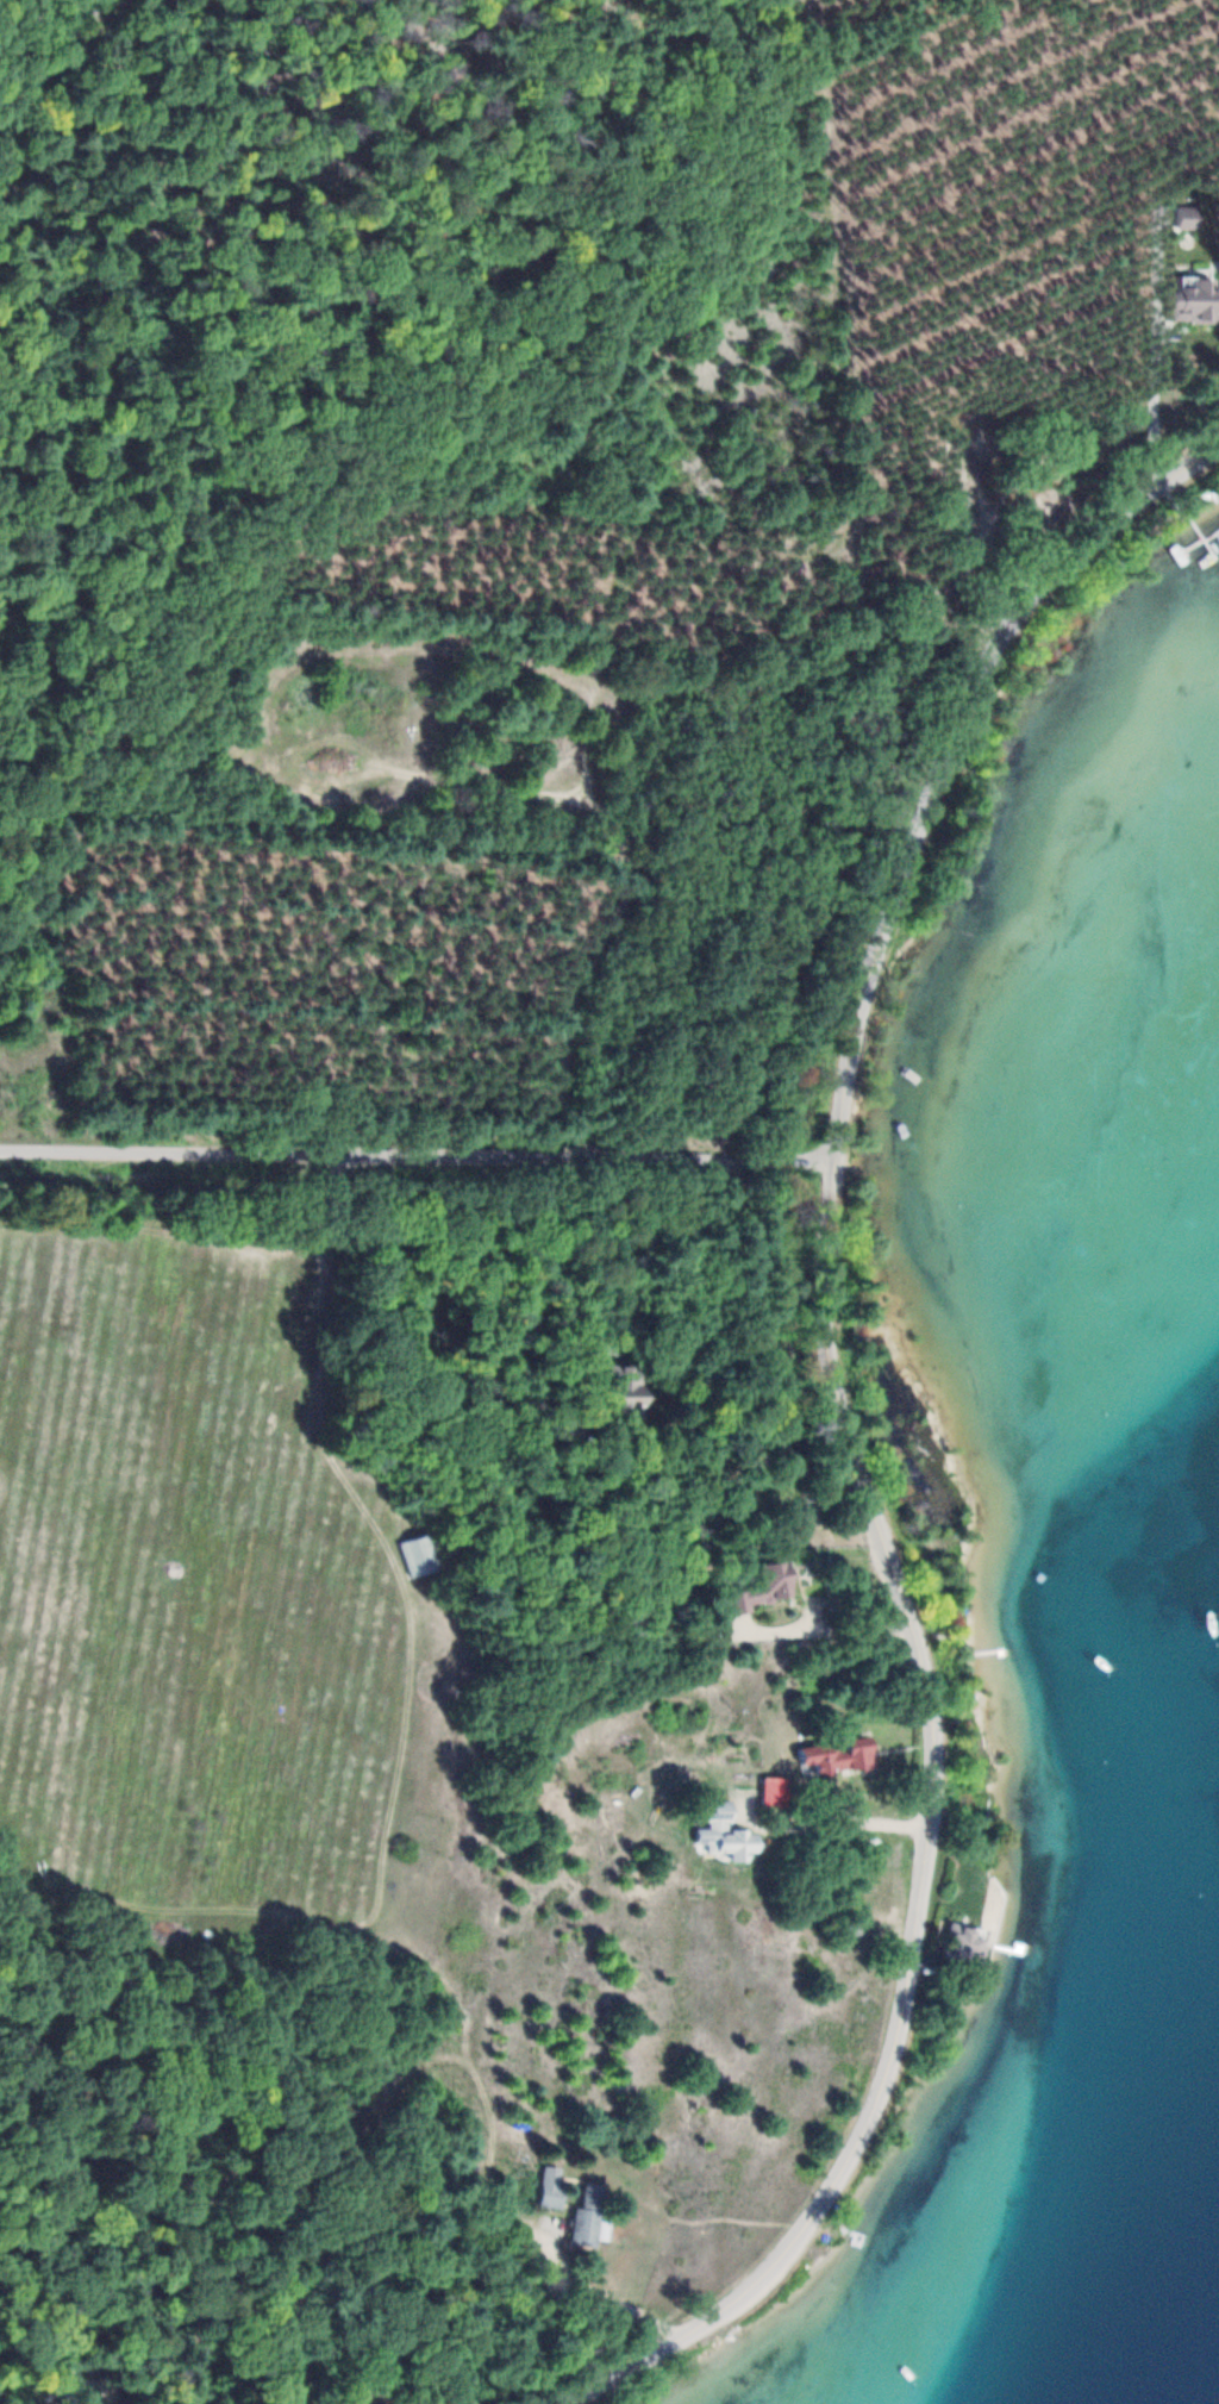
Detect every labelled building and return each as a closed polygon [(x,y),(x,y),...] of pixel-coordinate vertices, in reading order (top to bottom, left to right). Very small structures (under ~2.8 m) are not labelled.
[(1198,233),(1203,210),(1177,204),(1172,227),(1198,233)] [(1212,288),(1213,276),(1176,274),(1174,319),(1218,321),(1218,288),(1212,288)] [(642,1400),(645,1400),(645,1365),(613,1364),(613,1427),(641,1428),(642,1400)] [(443,1566),(432,1530),(400,1540),(411,1576),(443,1566)] [(755,1610),(754,1600),(797,1596),(793,1559),(757,1563),(759,1586),(729,1589),(732,1612),(755,1610)] [(876,1767),(873,1736),(799,1744),(803,1775),(876,1767)] [(706,1826),(697,1825),(697,1843),(707,1843),(707,1852),(733,1853),(733,1858),(761,1858),(762,1830),(732,1829),(733,1799),(707,1798),(706,1826)] [(457,2146),(436,2135),(431,2145),(452,2156),(457,2146)] [(564,2183),(541,2180),(538,2204),(561,2206),(564,2183)] [(599,2245),(606,2183),(580,2180),(573,2243),(599,2245)]
